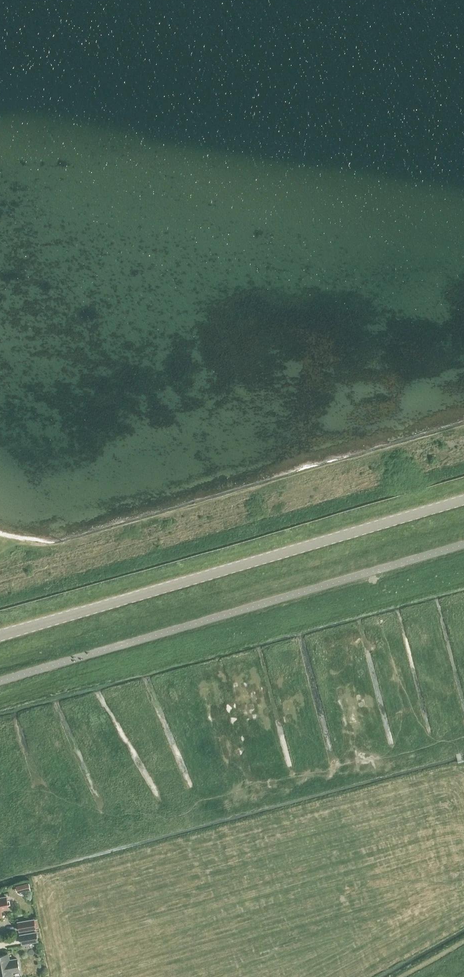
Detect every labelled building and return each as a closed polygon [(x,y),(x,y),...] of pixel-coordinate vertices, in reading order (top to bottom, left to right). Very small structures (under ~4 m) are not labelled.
[(0,897),(0,916),(1,915),(0,909),(8,908),(6,896),(0,897)] [(18,921),(19,930),(35,928),(33,919),(18,921)] [(20,934),(22,943),(37,940),(36,932),(20,934)] [(9,959),(8,953),(0,954),(0,976),(12,975),(11,971),(19,970),(17,958),(9,959)]
